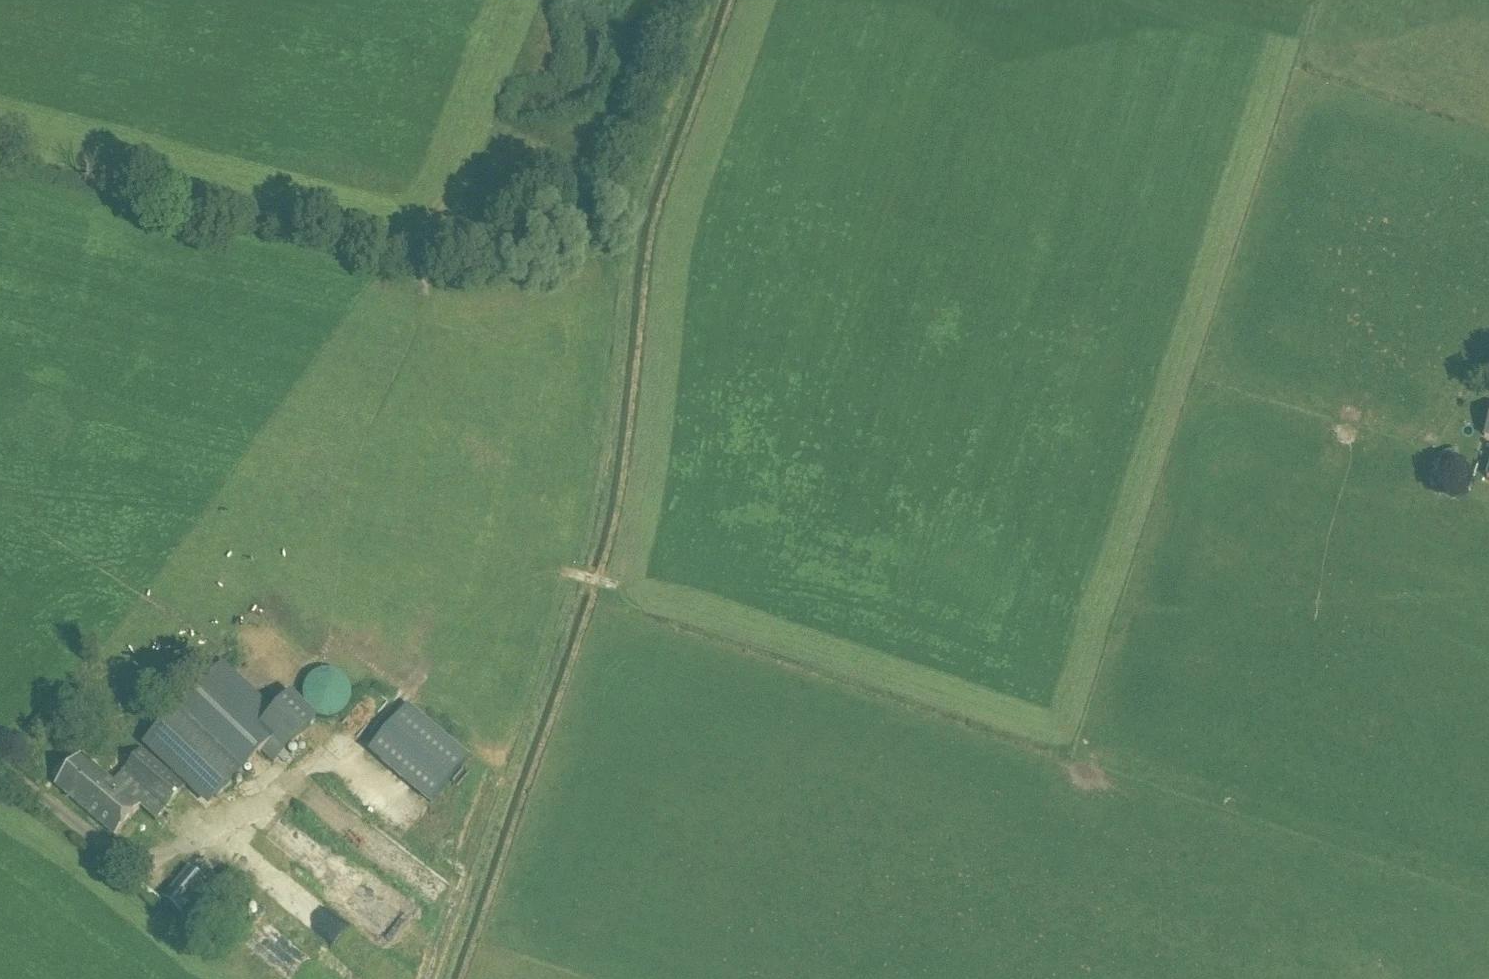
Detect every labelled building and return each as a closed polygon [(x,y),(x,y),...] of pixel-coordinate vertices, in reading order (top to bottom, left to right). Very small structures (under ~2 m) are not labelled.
[(274,710),(222,661),(142,746),(208,809),(231,784),(235,788),(240,782),(237,779),(261,754),(273,765),(279,760),(283,764),(290,756),(286,753),(318,720),(289,693),(274,710)] [(328,720),(332,719),(336,718),(340,716),(344,713),(347,710),(349,706),(350,702),(351,698),(351,694),(351,690),(349,686),(347,682),(344,678),(341,676),(337,674),(333,672),(329,671),(324,672),(320,673),(316,674),(312,677),(309,680),(307,683),(305,687),(303,691),(303,696),(304,700),(305,704),(306,708),(309,711),(312,714),(316,717),(320,718),(324,719),(328,720)] [(350,724),(364,737),(397,700),(383,688),(350,724)] [(430,806),(470,758),(408,707),(368,754),(430,806)] [(185,788),(143,750),(113,784),(82,757),(56,787),(115,837),(130,819),(146,833),(185,788)] [(404,867),(408,854),(394,849),(390,862),(404,867)] [(181,914),(206,883),(188,868),(163,899),(181,914)] [(356,902),(419,963),(435,946),(389,901),(388,902),(372,886),(356,902)]
